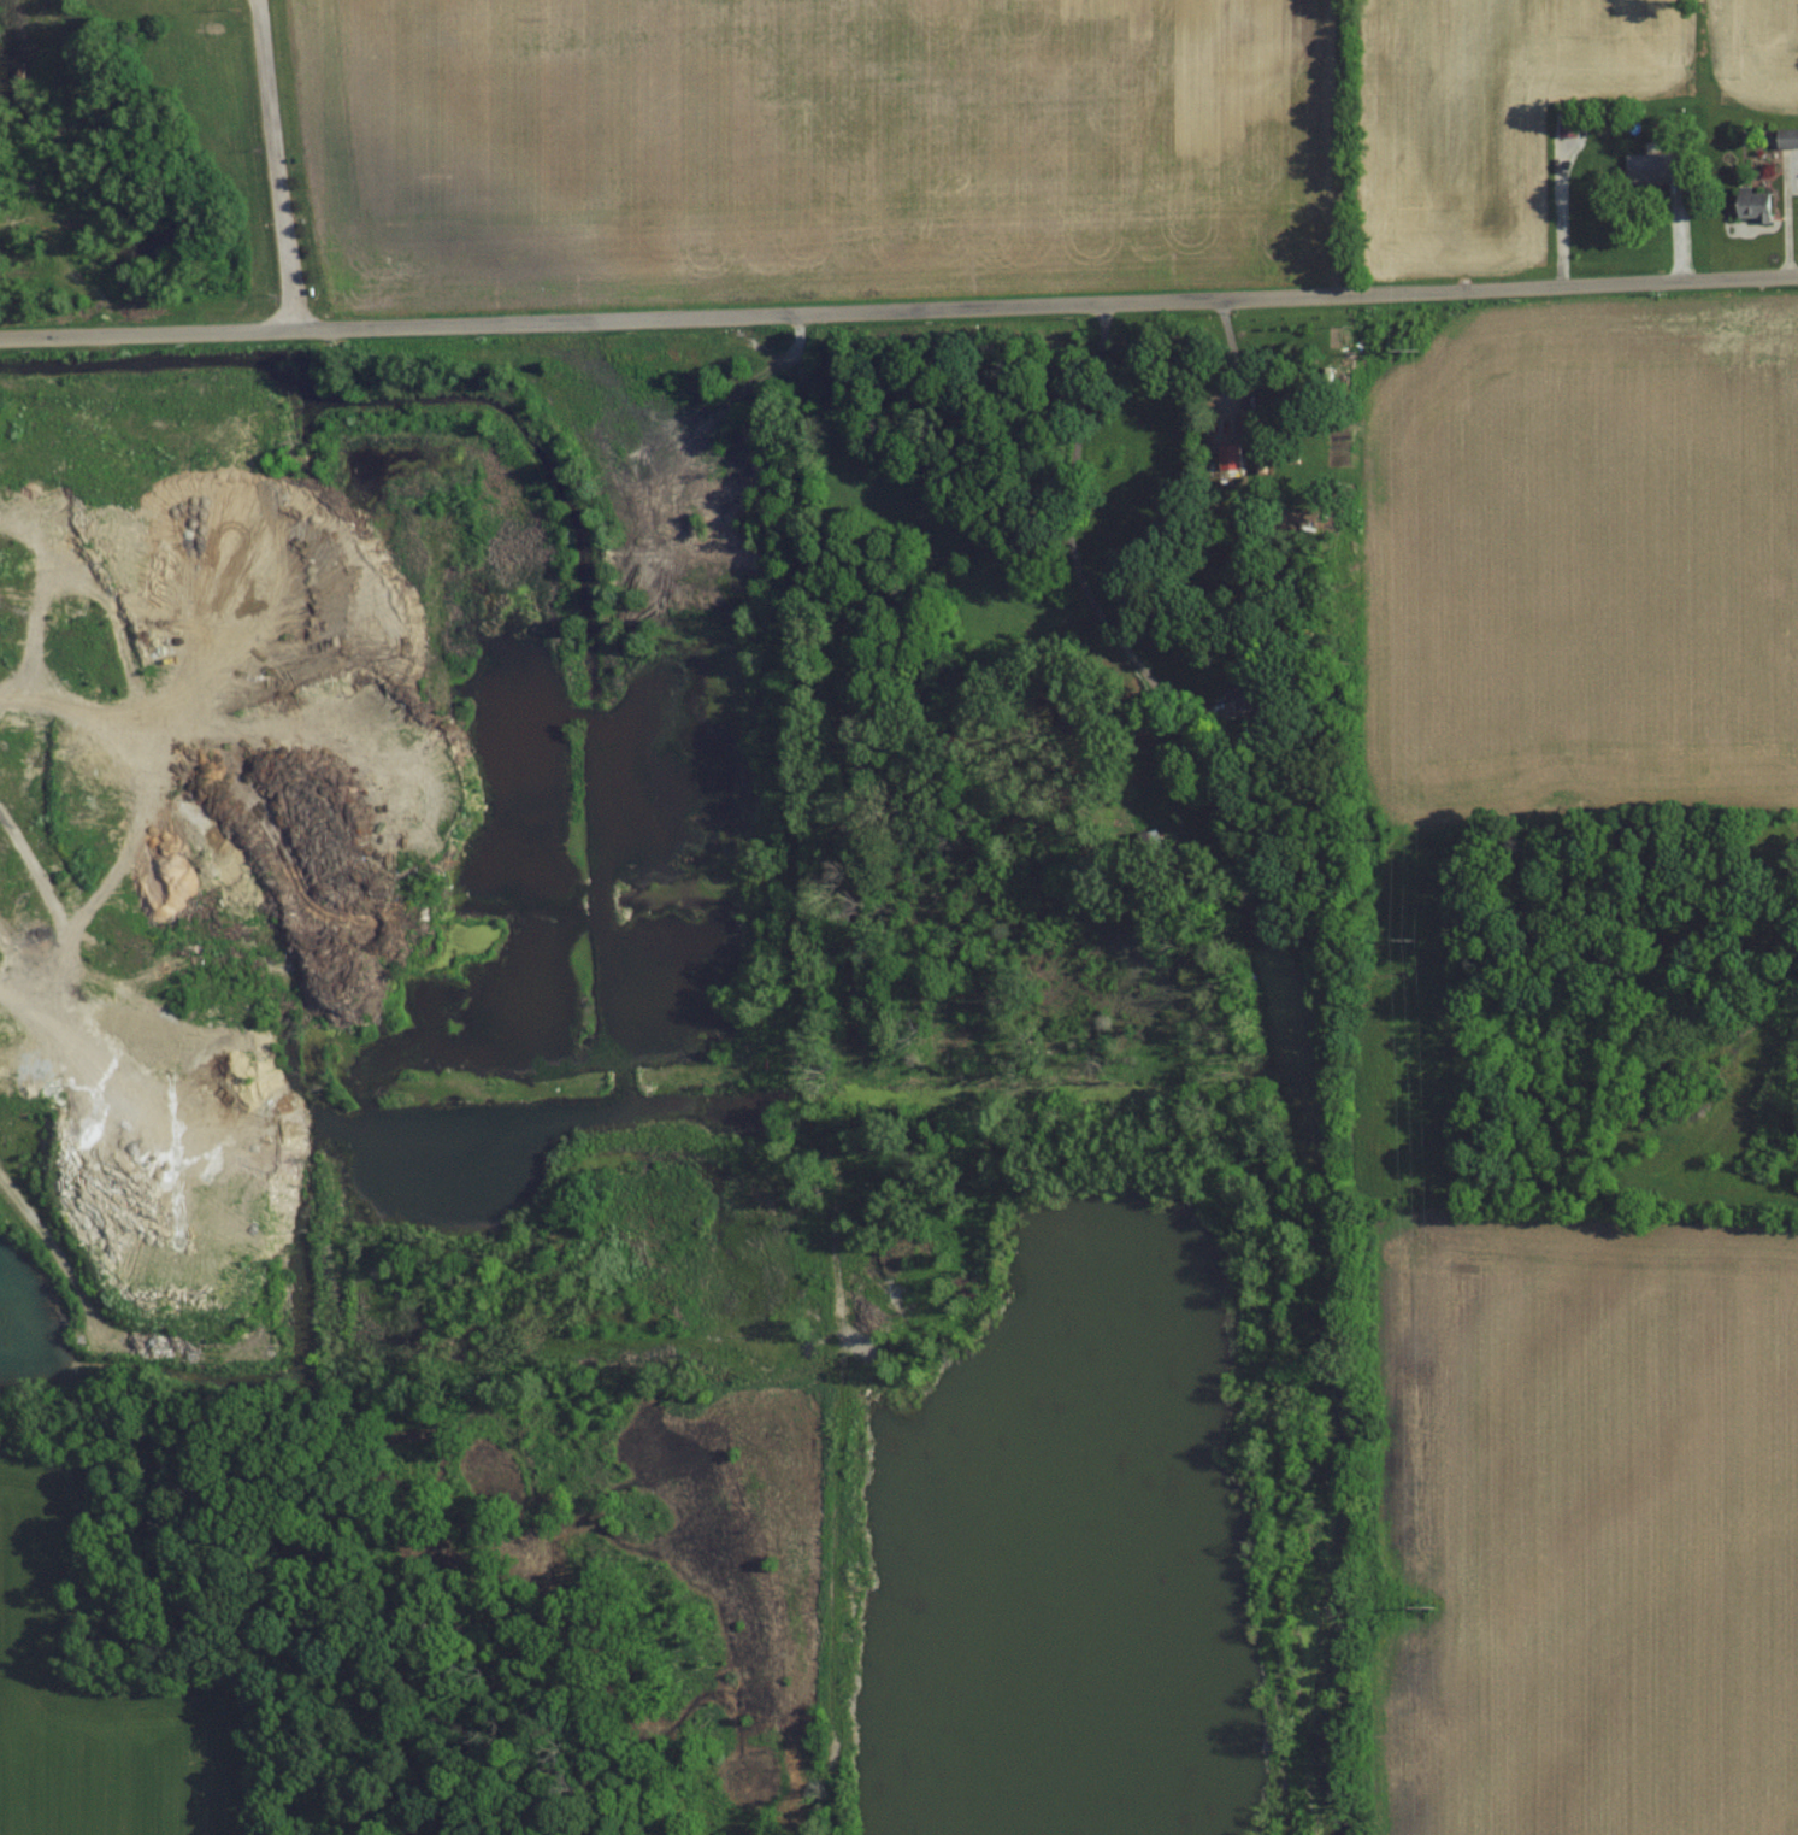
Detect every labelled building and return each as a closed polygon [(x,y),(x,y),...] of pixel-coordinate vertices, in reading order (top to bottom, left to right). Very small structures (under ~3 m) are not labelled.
[(1780,128),(1780,173),(1788,173),(1788,194),(1797,194),(1797,128),(1780,128)] [(1627,182),(1684,182),(1684,152),(1627,152),(1627,182)] [(1752,192),(1752,186),(1739,186),(1739,219),(1770,219),(1770,192),(1752,192)] [(1296,397),(1269,398),(1270,408),(1238,409),(1239,437),(1257,436),(1257,444),(1273,443),(1273,435),(1297,434),(1296,397)]
